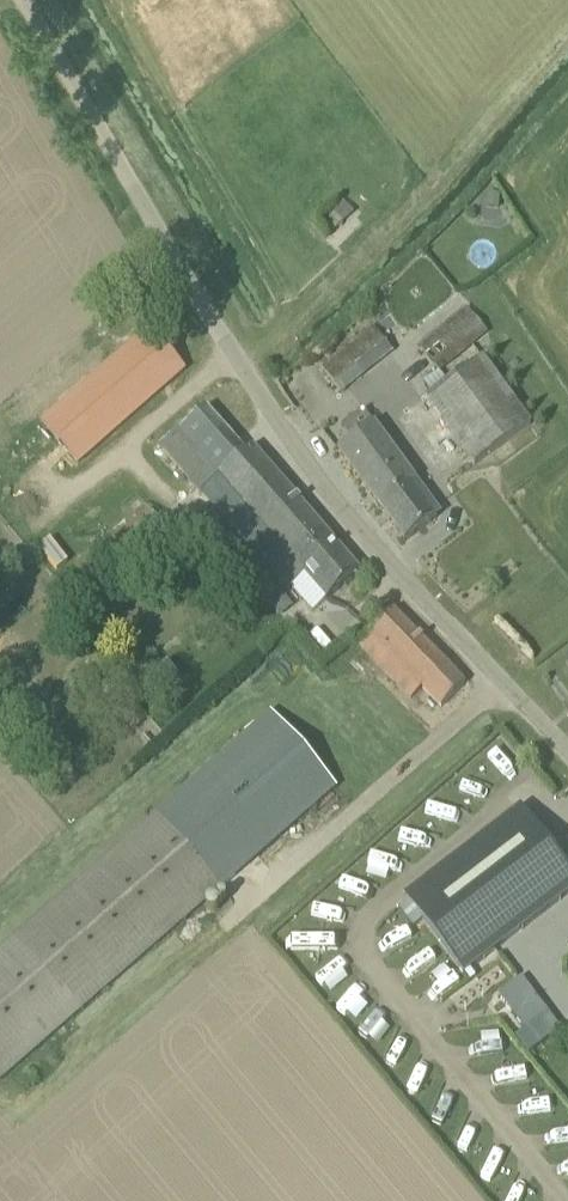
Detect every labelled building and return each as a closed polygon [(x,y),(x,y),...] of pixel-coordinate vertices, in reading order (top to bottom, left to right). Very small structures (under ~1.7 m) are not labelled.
[(488,332),(485,329),(471,312),(469,308),(457,317),(422,346),(441,370),(483,336),(488,332)] [(403,342),(398,335),(388,342),(376,327),(324,368),(342,392),(395,351),(394,349),(403,342)] [(42,422),(79,464),(185,371),(149,329),(42,422)] [(475,466),(532,425),(483,358),(427,399),(475,466)] [(283,549),(265,565),(288,590),(306,575),(328,600),(360,572),(253,448),(245,455),(206,409),(162,448),(202,493),(220,477),(283,549)] [(442,516),(416,481),(374,424),(338,451),(405,543),(442,516)] [(59,582),(82,609),(170,532),(146,506),(59,582)] [(423,689),(442,708),(466,685),(394,610),(358,645),(412,700),(423,689)] [(336,787),(271,714),(0,951),(0,1080),(336,787)] [(567,895),(567,870),(521,809),(405,898),(465,975),(508,942),(567,895)] [(525,1031),(516,1038),(530,1055),(561,1031),(522,979),(499,996),(525,1031)] [(549,1144),(567,1141),(567,1119),(547,1122),(549,1144)] [(483,1176),(504,1185),(515,1160),(494,1151),(483,1176)]
